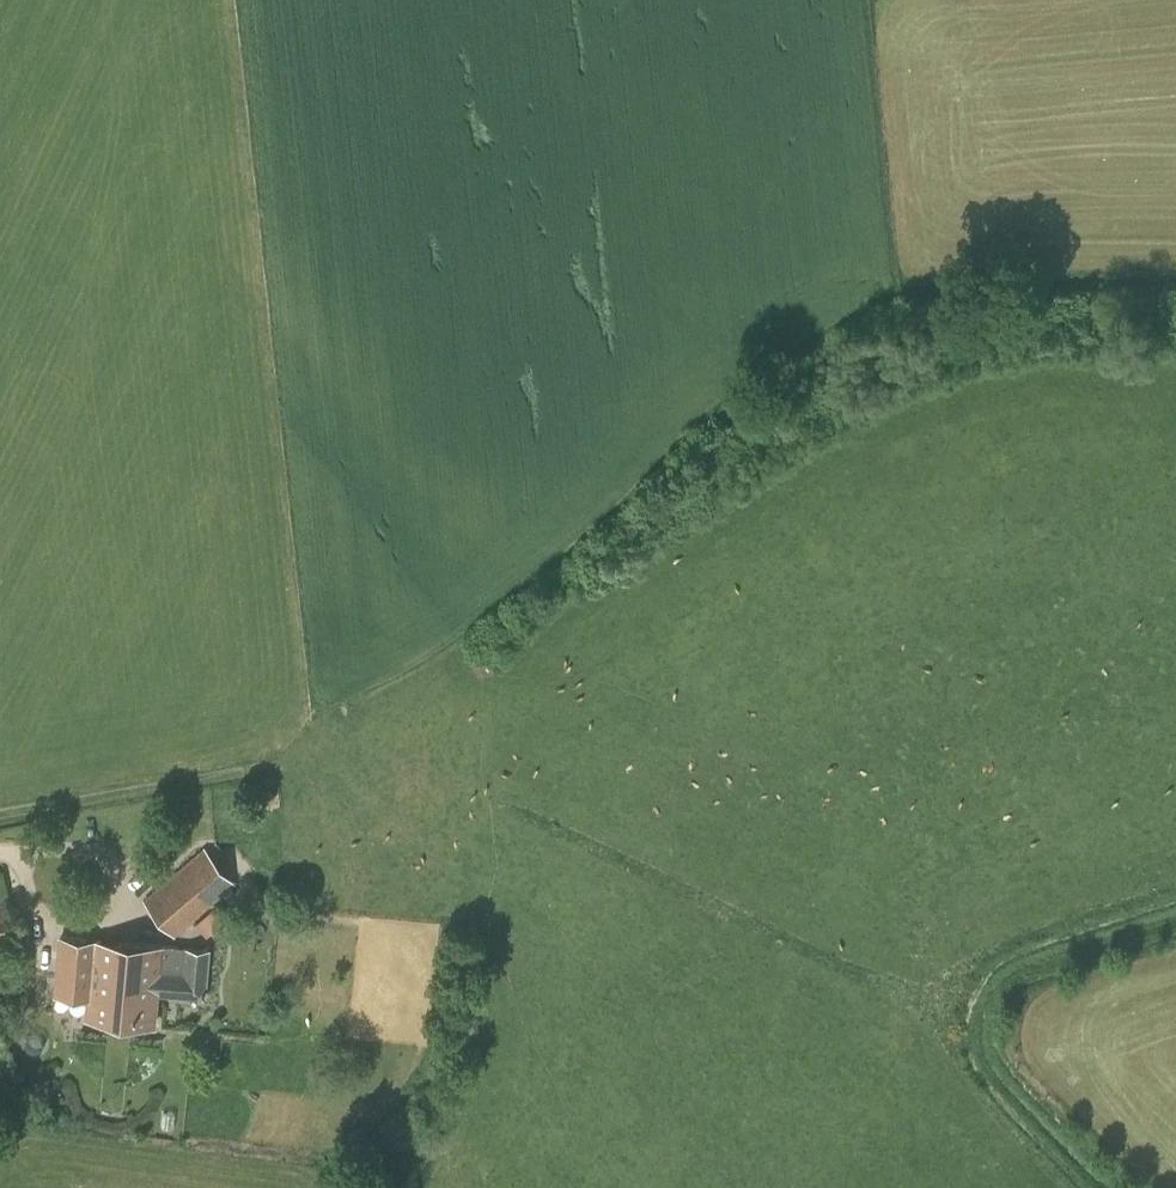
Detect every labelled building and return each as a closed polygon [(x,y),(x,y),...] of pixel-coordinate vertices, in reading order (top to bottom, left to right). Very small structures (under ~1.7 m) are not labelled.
[(176,937),(237,884),(238,886),(248,878),(224,850),(215,858),(204,845),(145,900),(176,937)] [(10,944),(2,901),(0,901),(0,946),(10,944)] [(90,998),(88,1019),(154,1025),(157,994),(206,998),(210,948),(61,936),(56,996),(90,998)]
